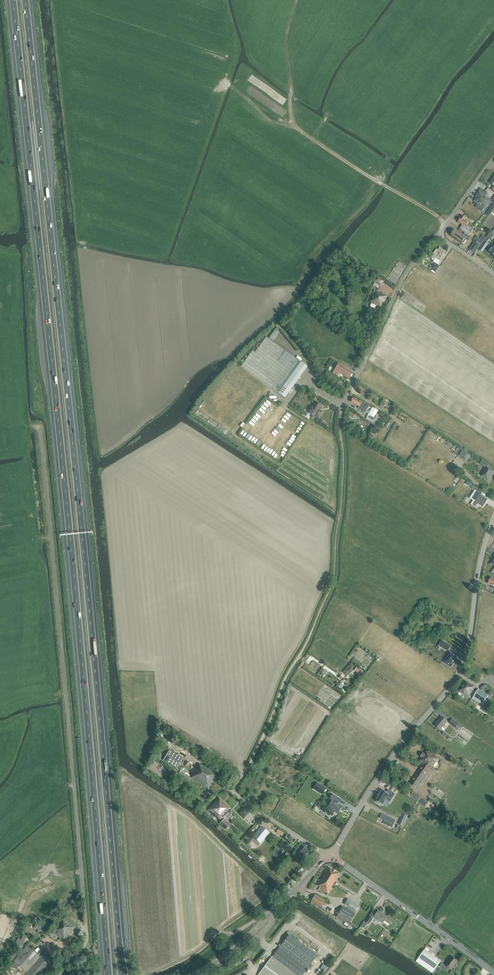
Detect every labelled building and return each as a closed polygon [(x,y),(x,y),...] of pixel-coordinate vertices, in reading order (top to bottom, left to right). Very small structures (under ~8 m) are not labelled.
[(478,196),(474,201),(477,204),(475,207),(481,212),(484,208),(490,200),(485,196),(479,192),(477,195),(478,196)] [(461,218),(458,222),(462,225),(459,229),(465,233),(469,227),(466,225),(468,223),(464,220),(466,218),(462,216),(461,218)] [(455,230),(451,236),(462,244),(465,239),(467,241),(470,236),(465,233),(463,235),(455,230)] [(475,242),(470,249),(475,253),(480,245),(475,242)] [(434,254),(431,258),(434,260),(433,261),(436,263),(437,264),(446,252),(440,247),(438,250),(436,249),(433,253),(434,254)] [(436,263),(432,270),(435,273),(440,266),(437,264),(436,263)] [(372,275),(370,279),(374,281),(374,282),(380,286),(383,282),(376,277),(372,275)] [(374,294),(370,302),(372,303),(370,306),(375,308),(377,305),(381,307),(386,296),(376,292),(375,294),(374,294)] [(307,366),(301,362),(267,337),(256,352),(253,350),(242,366),(285,398),(307,366)] [(343,367),(338,364),(333,373),(337,376),(339,372),(349,378),(353,372),(343,367)] [(360,401),(353,397),(350,402),(359,407),(358,408),(365,413),(369,406),(365,403),(360,400),(360,401)] [(315,402),(309,413),(317,417),(320,411),(319,410),(322,405),(315,402)] [(373,419),(378,411),(372,407),(367,416),(373,419)] [(458,447),(454,453),(457,456),(465,461),(469,455),(461,450),(458,447)] [(481,476),(485,479),(489,482),(491,478),(490,478),(493,472),(493,471),(488,467),(489,465),(484,461),(481,465),(486,468),(481,476)] [(471,498),(474,500),(472,504),(476,507),(479,504),(483,507),(488,500),(481,495),(475,491),(471,498)] [(447,651),(450,647),(442,641),(439,645),(447,651)] [(443,662),(451,667),(457,657),(449,652),(443,662)] [(465,681),(459,691),(468,697),(473,690),(472,690),(474,687),(465,681)] [(488,696),(484,694),(478,690),(474,697),(480,701),(483,703),(488,696)] [(434,726),(440,730),(447,721),(441,717),(434,726)] [(455,728),(458,730),(460,727),(458,725),(451,720),(449,723),(455,728)] [(170,750),(164,760),(177,769),(183,758),(170,750)] [(423,765),(421,767),(410,784),(416,788),(437,757),(426,750),(418,761),(423,765)] [(199,764),(191,776),(191,777),(190,778),(208,789),(217,775),(199,764)] [(317,783),(315,786),(324,792),(326,788),(317,783)] [(426,808),(428,809),(431,811),(434,806),(409,789),(405,795),(426,808)] [(378,797),(376,801),(376,802),(379,804),(380,803),(382,805),(386,800),(388,796),(392,799),(395,794),(388,790),(386,793),(382,790),(380,794),(378,797)] [(338,804),(340,800),(333,795),(329,800),(332,801),(327,809),(331,811),(332,810),(335,811),(338,812),(342,806),(338,804)] [(395,797),(390,805),(399,810),(404,802),(395,797)] [(227,805),(219,798),(208,810),(219,820),(219,822),(220,823),(218,825),(224,831),(229,825),(223,820),(221,819),(230,809),(226,806),(227,805)] [(244,808),(240,812),(245,817),(249,812),(244,808)] [(391,827),(394,820),(381,813),(379,817),(388,822),(387,825),(391,827)] [(261,826),(253,838),(260,844),(269,833),(261,826)] [(287,854),(292,848),(289,845),(286,842),(286,843),(282,840),(277,847),(284,851),(282,854),(285,856),(287,854)] [(302,845),(296,853),(298,855),(303,859),(310,851),(305,847),(302,845)] [(328,867),(322,877),(333,884),(340,874),(328,867)] [(322,877),(317,885),(320,887),(319,888),(328,894),(333,884),(322,877)] [(315,895),(311,901),(321,907),(325,901),(315,895)] [(358,905),(348,898),(344,904),(355,910),(358,905)] [(343,906),(336,917),(348,924),(355,914),(343,906)] [(378,910),(373,917),(382,923),(384,920),(391,925),(394,921),(387,916),(378,910)] [(74,928),(62,918),(52,931),(60,938),(61,937),(65,940),(74,928)] [(16,943),(21,946),(27,936),(24,935),(22,939),(19,938),(16,943)] [(317,956),(289,935),(272,956),(297,974),(302,974),(317,956)] [(24,974),(41,974),(52,962),(46,957),(49,954),(45,950),(40,957),(30,949),(27,946),(14,962),(17,964),(19,966),(26,972),(24,974)] [(441,961),(425,949),(419,957),(416,961),(432,973),(435,969),(441,961)] [(272,956),(258,974),(297,974),(272,956)] [(452,956),(445,965),(452,970),(454,966),(455,967),(457,964),(456,963),(458,961),(452,956)]
